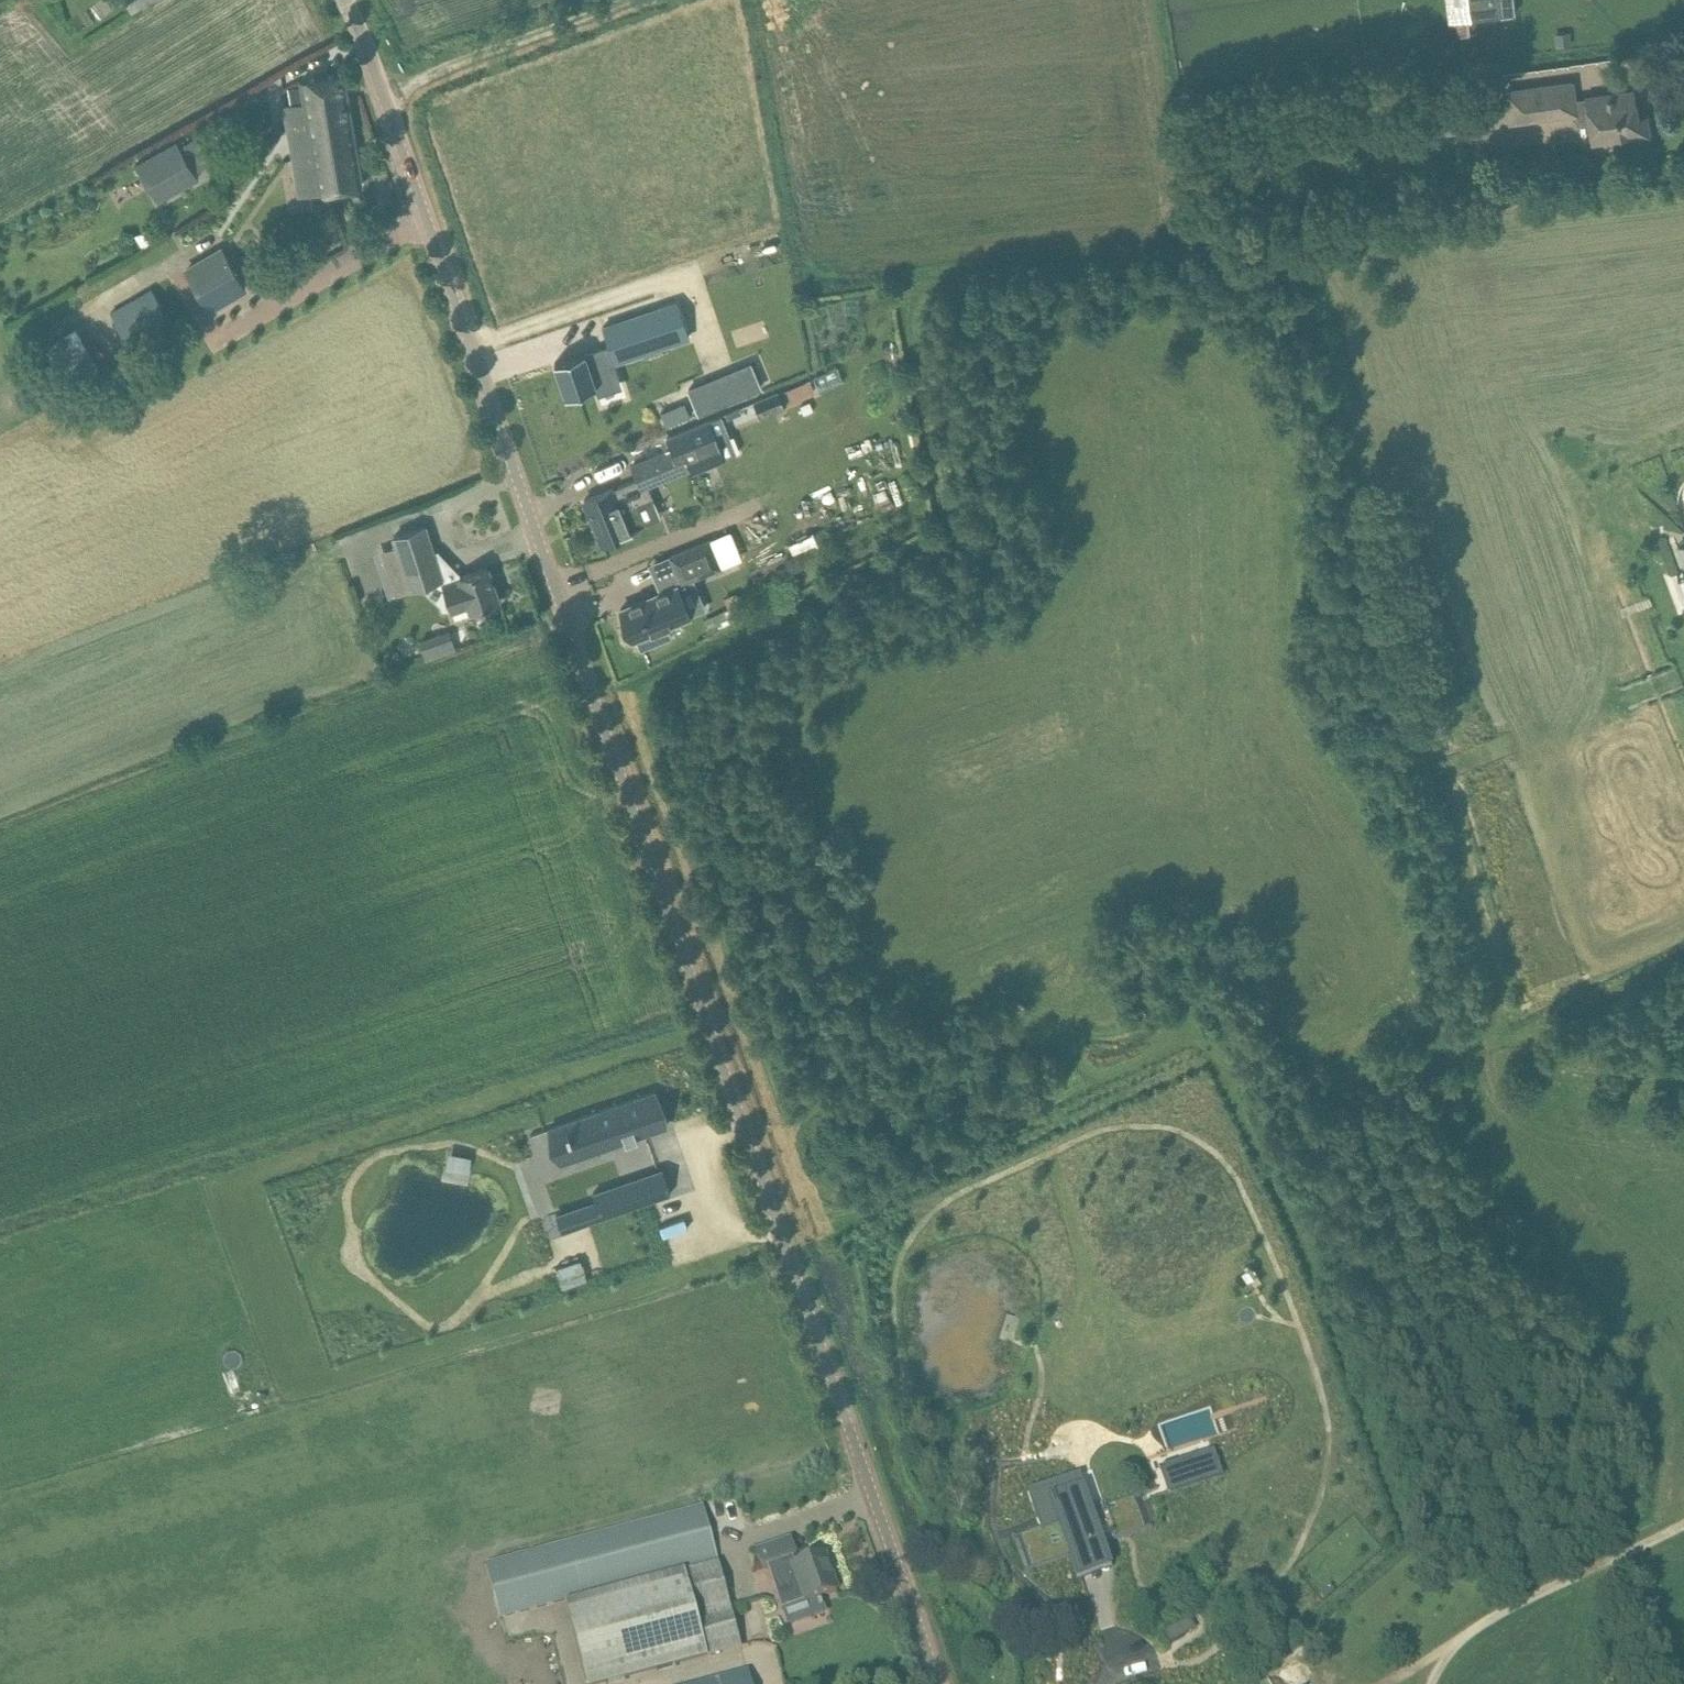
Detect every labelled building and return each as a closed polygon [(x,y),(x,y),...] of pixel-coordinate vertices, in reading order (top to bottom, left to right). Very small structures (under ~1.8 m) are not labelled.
[(129,2),(134,11),(151,0),(132,0),(129,2)] [(1514,0),(1467,0),(1469,20),(1515,15),(1514,0)] [(1469,33),(1468,20),(1457,21),(1459,36),(1470,34),(1469,33)] [(284,106),(290,140),(353,129),(344,73),(301,80),(304,102),(284,106)] [(1625,92),(1603,94),(1588,96),(1589,100),(1577,101),(1575,80),(1508,88),(1512,119),(1578,110),(1580,124),(1591,122),(1593,141),(1649,134),(1646,115),(1637,116),(1635,100),(1624,101),(1623,93),(1625,93),(1625,92)] [(353,129),(290,140),(299,195),(363,185),(353,129)] [(178,139),(137,163),(157,199),(199,175),(178,139)] [(185,269),(208,310),(246,288),(222,247),(185,269)] [(277,270),(266,250),(243,263),(254,283),(277,270)] [(110,311),(135,354),(176,331),(151,288),(110,311)] [(585,352),(555,362),(567,396),(596,386),(598,391),(613,386),(606,364),(614,361),(614,362),(670,344),(658,308),(603,327),(609,345),(586,353),(585,352)] [(704,382),(689,387),(700,412),(751,391),(741,366),(713,378),(714,380),(705,384),(704,382)] [(779,391),(755,401),(761,416),(785,406),(779,391)] [(691,416),(685,401),(661,412),(667,426),(691,416)] [(740,408),(726,413),(728,418),(742,413),(740,408)] [(693,472),(725,459),(710,420),(667,437),(672,448),(683,443),(692,467),(691,468),(693,472)] [(638,478),(584,500),(595,527),(591,529),(597,544),(630,529),(622,511),(653,498),(648,485),(691,468),(692,467),(683,443),(672,448),(632,464),(638,478)] [(394,594),(443,578),(426,526),(394,536),(397,545),(379,551),(394,594)] [(669,554),(681,584),(723,567),(711,537),(669,554)] [(798,552),(785,558),(792,572),(804,565),(798,552)] [(499,601),(488,567),(444,582),(453,610),(472,603),(474,609),(478,608),(499,601)] [(662,640),(658,630),(692,616),(681,584),(624,608),(635,639),(639,637),(643,648),(662,640)] [(729,607),(705,619),(711,631),(736,620),(730,609),(729,607)] [(428,639),(430,655),(461,651),(459,635),(428,639)] [(656,1090),(547,1123),(555,1146),(604,1131),(608,1141),(667,1123),(656,1090)] [(662,1166),(593,1187),(601,1212),(671,1191),(662,1166)] [(1213,1453),(1164,1470),(1171,1493),(1221,1476),(1213,1453)] [(1033,1529),(1009,1537),(1021,1570),(1061,1556),(1068,1576),(1093,1568),(1069,1494),(1049,1501),(1045,1488),(1021,1496),(1033,1529)] [(485,1564),(499,1615),(719,1557),(704,1506),(485,1564)] [(791,1536),(755,1548),(762,1568),(767,1566),(770,1575),(776,1591),(782,1609),(807,1600),(807,1601),(812,1617),(826,1612),(820,1596),(836,1590),(824,1555),(796,1565),(793,1558),(798,1556),(791,1536)] [(565,1602),(587,1683),(600,1683),(708,1656),(686,1571),(565,1602)] [(1325,1597),(1334,1589),(1330,1584),(1321,1593),(1325,1597)] [(1177,1625),(1164,1633),(1171,1644),(1184,1636),(1177,1625)] [(1121,1670),(1110,1648),(1066,1670),(1064,1663),(1028,1669),(1031,1683),(1095,1683),(1121,1670)] [(748,1668),(688,1683),(753,1683),(748,1668)]
